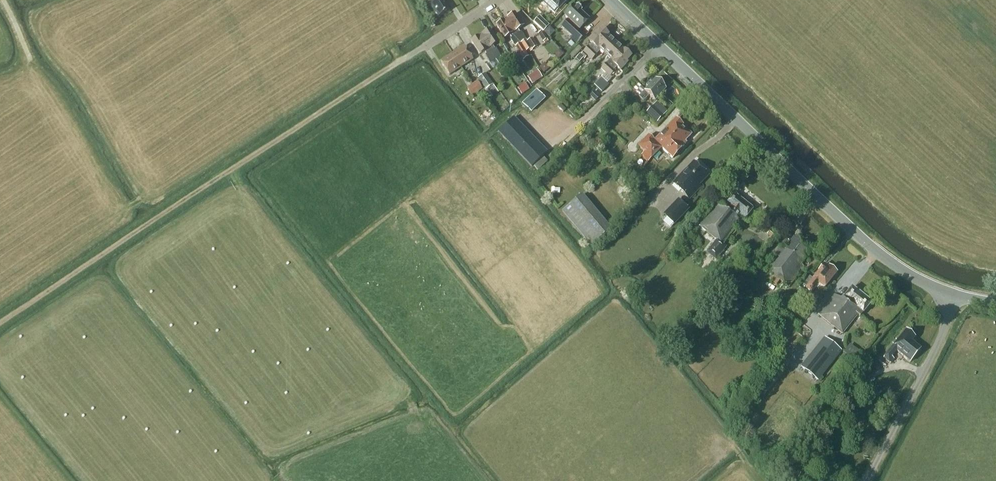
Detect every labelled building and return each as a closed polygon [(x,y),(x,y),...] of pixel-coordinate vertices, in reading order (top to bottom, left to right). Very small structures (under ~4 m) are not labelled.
[(434,1),(430,4),(438,17),(449,10),(444,1),(446,0),(433,0),(434,1)] [(540,0),(554,15),(567,0),(540,0)] [(581,10),(576,5),(574,7),(573,5),(563,16),(567,19),(560,27),(571,37),(569,39),(576,45),(584,36),(578,30),(588,20),(580,12),(581,10)] [(505,20),(526,51),(530,48),(531,50),(537,46),(532,38),(526,41),(525,40),(526,40),(521,32),(519,32),(518,30),(523,27),(514,14),(505,20)] [(526,51),(505,20),(496,26),(504,39),(509,36),(511,38),(509,39),(519,55),(525,51),(525,52),(526,51)] [(587,56),(588,57),(607,36),(608,35),(601,29),(589,42),(591,44),(589,47),(588,46),(582,52),(582,53),(580,55),(580,54),(575,59),(579,62),(583,58),(584,59),(587,56)] [(480,36),(494,59),(499,66),(503,63),(499,57),(500,56),(495,48),(494,49),(493,46),(498,43),(489,30),(480,36)] [(548,39),(542,31),(537,34),(542,43),(548,39)] [(489,63),(494,59),(480,36),(471,42),(479,55),(484,52),(486,55),(485,55),(489,63)] [(615,43),(607,36),(588,57),(591,60),(600,50),(604,55),(615,43)] [(604,72),(624,51),(615,43),(604,55),(610,60),(600,69),(604,72)] [(452,54),(461,67),(472,60),(464,46),(452,54)] [(624,50),(624,51),(604,72),(605,73),(594,85),(601,92),(608,85),(606,83),(611,78),(609,77),(615,71),(614,70),(616,67),(620,71),(627,62),(626,61),(631,56),(624,50)] [(449,75),(461,67),(452,54),(440,62),(449,75)] [(591,61),(587,57),(582,62),(587,67),(591,61)] [(500,79),(492,67),(485,72),(493,84),(500,79)] [(492,85),(485,73),(477,78),(485,90),(492,85)] [(665,89),(655,79),(652,82),(650,81),(646,85),(647,87),(644,91),(639,97),(643,101),(649,96),(654,101),(665,89)] [(477,81),(472,85),(477,92),(482,88),(477,81)] [(527,83),(520,87),(523,93),(530,90),(527,83)] [(472,85),(467,88),(472,96),(477,92),(472,85)] [(538,89),(523,102),(532,112),(547,99),(538,89)] [(589,96),(595,101),(599,97),(594,91),(589,96)] [(657,102),(646,113),(647,114),(656,122),(662,116),(667,111),(657,102)] [(514,150),(530,135),(513,118),(497,132),(514,150)] [(682,126),(675,119),(654,141),(648,135),(638,147),(644,152),(640,156),(647,162),(661,148),(672,158),(684,146),(682,144),(690,135),(681,126),(682,126)] [(546,153),(530,135),(514,150),(531,167),(533,166),(538,171),(548,161),(543,156),(546,153)] [(696,165),(693,162),(685,170),(686,171),(682,176),(680,175),(672,184),(689,199),(700,187),(699,185),(708,176),(701,169),(702,168),(697,164),(696,165)] [(611,230),(582,195),(561,212),(590,247),(611,230)] [(753,209),(734,195),(725,206),(718,201),(698,226),(715,239),(705,252),(715,260),(725,247),(721,244),(734,228),(733,227),(741,216),(744,219),(753,209)] [(688,210),(677,199),(662,215),(673,226),(688,210)] [(777,233),(771,228),(766,234),(772,239),(777,233)] [(812,250),(795,236),(784,249),(782,247),(765,268),(773,275),(769,280),(775,285),(779,281),(788,288),(804,267),(800,264),(812,250)] [(827,268),(823,265),(818,272),(812,279),(809,277),(805,282),(808,284),(805,288),(812,294),(815,290),(819,285),(824,288),(836,273),(828,267),(827,268)] [(750,282),(744,278),(739,284),(745,289),(750,282)] [(871,303),(851,288),(841,300),(834,295),(818,315),(842,334),(857,315),(860,317),(862,314),(871,303)] [(745,300),(737,294),(731,302),(739,308),(745,300)] [(669,339),(677,345),(683,337),(674,331),(669,339)] [(914,338),(905,331),(893,346),(883,358),(890,364),(894,359),(891,357),(896,351),(904,358),(909,362),(920,349),(911,342),(914,338)] [(824,337),(800,367),(818,381),(842,351),(824,337)] [(849,379),(839,371),(831,382),(840,390),(849,379)] [(874,378),(870,374),(863,380),(867,385),(874,378)] [(750,407),(758,398),(754,395),(746,403),(750,407)] [(841,422),(835,417),(829,425),(834,430),(841,422)] [(826,439),(820,435),(817,439),(823,443),(826,439)] [(790,466),(781,477),(785,480),(805,480),(806,480),(790,466)]
